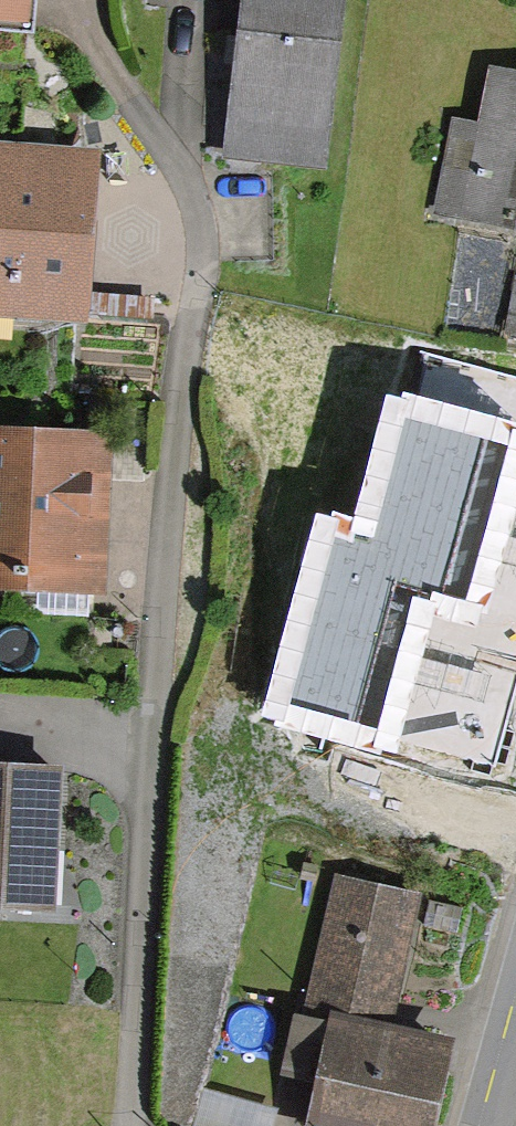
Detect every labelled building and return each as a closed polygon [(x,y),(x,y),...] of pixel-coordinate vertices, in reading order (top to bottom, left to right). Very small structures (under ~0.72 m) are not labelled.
[(38,41),(42,0),(0,0),(0,37),(38,41)] [(359,18),(254,7),(235,177),(340,189),(359,18)] [(461,140),(439,240),(515,257),(515,87),(503,84),(489,146),(461,140)] [(0,163),(0,327),(97,333),(107,170),(0,163)] [(323,487),(284,660),(378,681),(368,727),(515,761),(515,417),(446,401),(421,509),(323,487)] [(0,445),(0,610),(122,611),(123,446),(0,445)] [(0,777),(0,912),(45,915),(53,780),(0,777)] [(346,885),(307,1014),(343,1024),(312,1125),(436,1125),(457,1056),(384,1034),(422,908),(346,885)]
